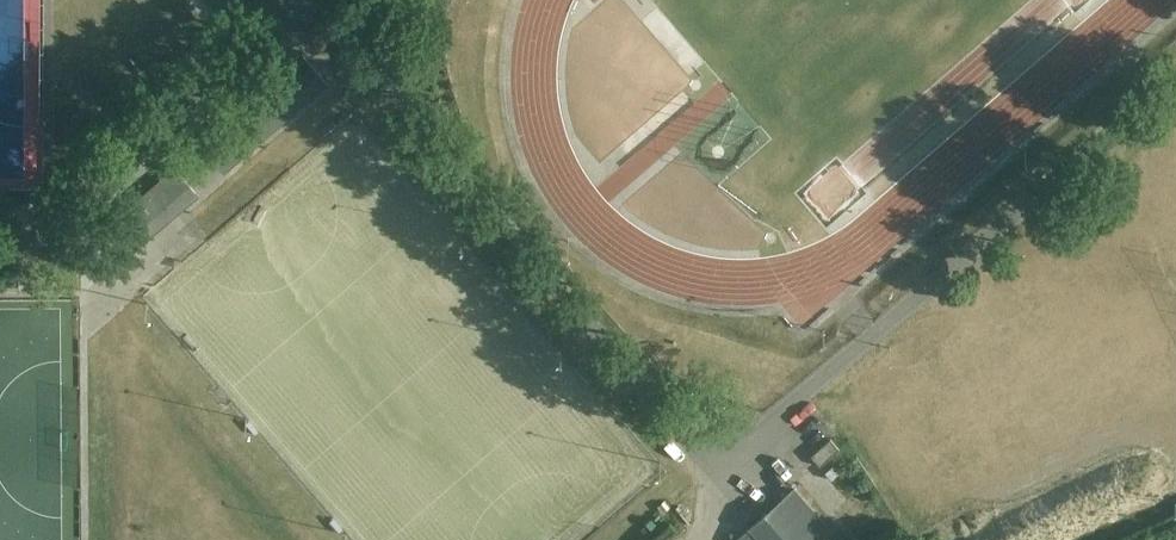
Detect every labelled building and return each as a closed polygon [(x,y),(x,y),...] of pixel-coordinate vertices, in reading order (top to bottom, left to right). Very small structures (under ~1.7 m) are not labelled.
[(1135,9),(1156,9),(1165,0),(1125,0),(1135,9)] [(102,231),(124,257),(198,193),(176,168),(102,231)] [(6,286),(20,286),(20,269),(5,269),(6,286)] [(794,488),(750,526),(751,526),(735,539),(839,539),(794,488)]
